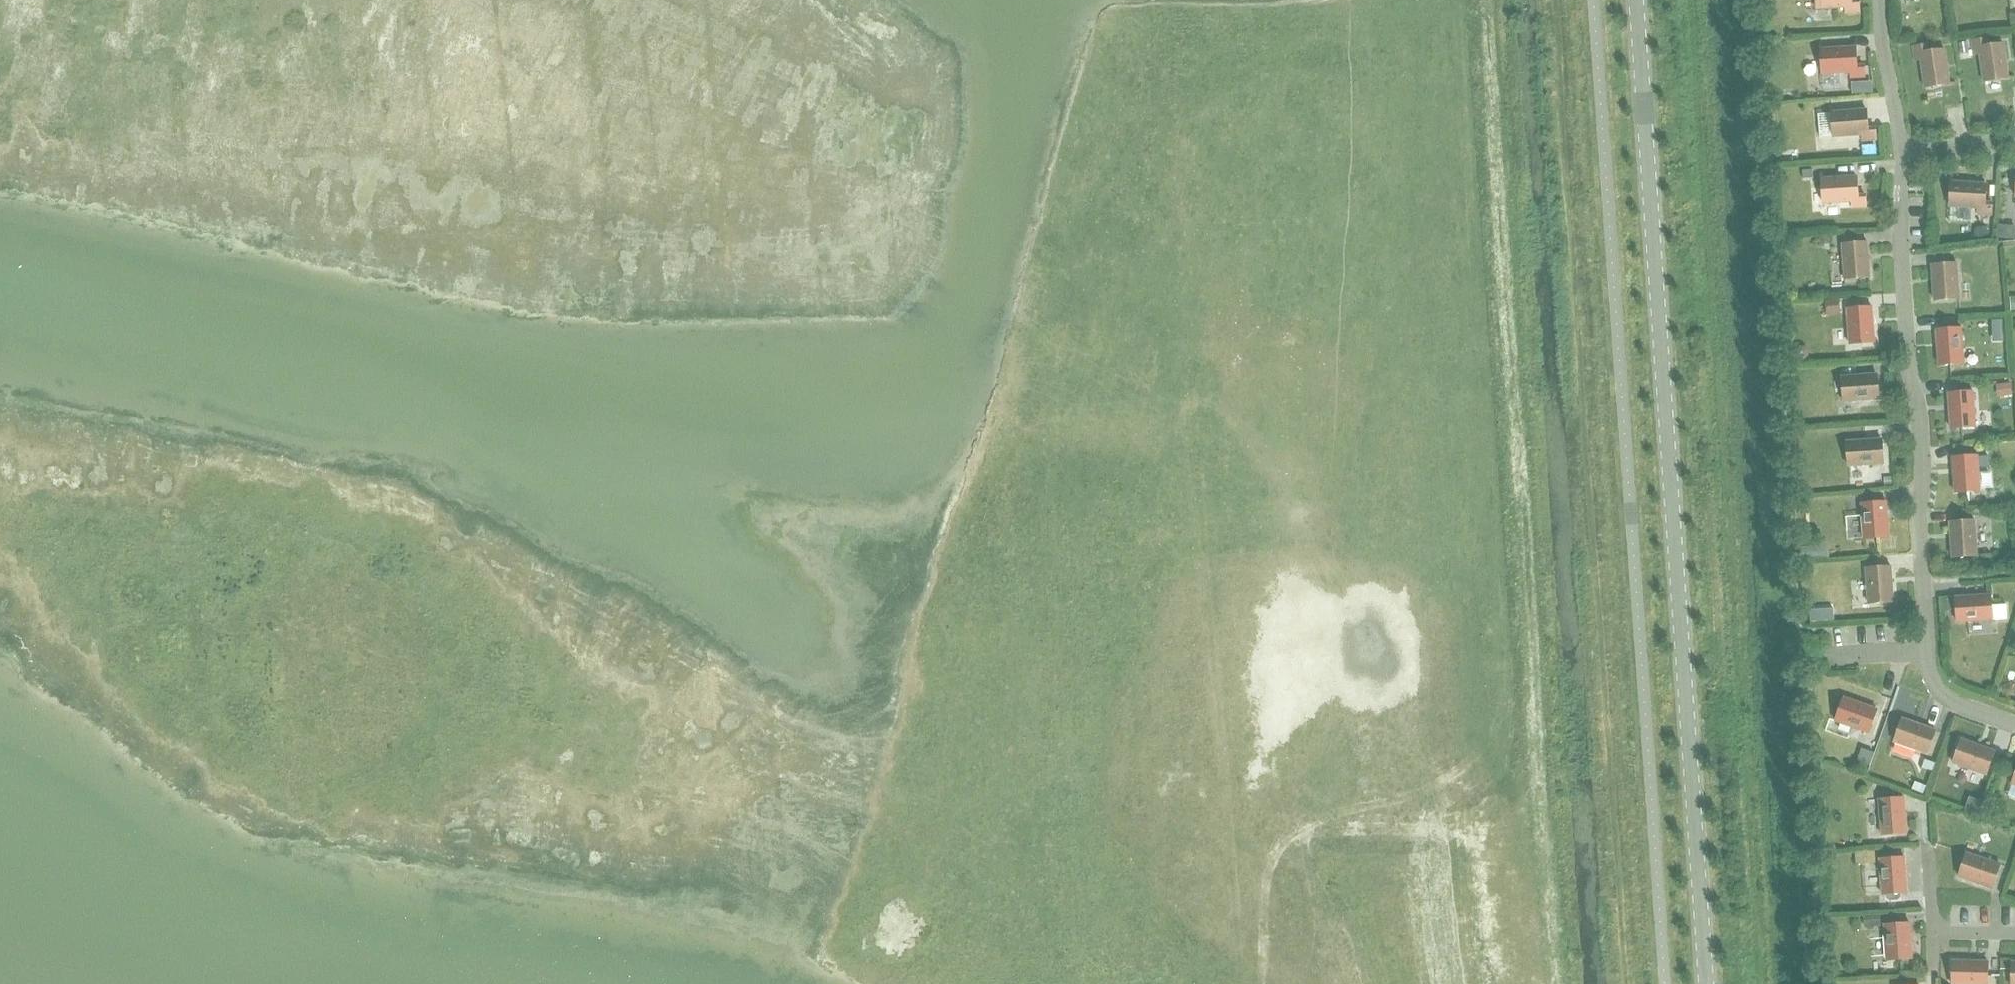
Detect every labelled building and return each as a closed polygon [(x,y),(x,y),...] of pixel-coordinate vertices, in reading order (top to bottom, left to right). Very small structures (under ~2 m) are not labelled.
[(1851,0),(1816,0),(1817,9),(1845,7),(1846,13),(1859,12),(1859,0),(1858,0),(1851,0)] [(1984,82),(2008,78),(2003,44),(1985,46),(1984,39),(1971,41),(1973,54),(1979,53),(1984,82)] [(1967,42),(1958,43),(1960,54),(1968,53),(1967,42)] [(1925,88),(1950,84),(1944,49),(1926,52),(1925,45),(1912,47),(1914,60),(1920,59),(1925,88)] [(1857,66),(1855,47),(1820,49),(1822,74),(1851,72),(1851,78),(1864,78),(1864,65),(1857,66)] [(1872,82),(1851,83),(1852,94),(1872,93),(1872,82)] [(1831,112),(1817,113),(1819,136),(1833,135),(1833,137),(1862,135),(1863,141),(1876,140),(1875,127),(1868,128),(1866,109),(1831,112)] [(1875,144),(1861,145),(1862,157),(1876,156),(1875,144)] [(1812,170),(1802,171),(1803,179),(1812,178),(1812,170)] [(1857,176),(1821,178),(1823,203),(1852,202),(1852,208),(1866,207),(1865,194),(1858,195),(1857,176)] [(1986,183),(1951,181),(1949,207),(1978,208),(1978,214),(1991,215),(1992,203),(1985,202),(1986,183)] [(1997,238),(2014,239),(2014,238),(2014,226),(1998,225),(1997,238)] [(1978,227),(1977,237),(1986,238),(1986,228),(1978,227)] [(1829,236),(1817,237),(1818,247),(1830,246),(1829,236)] [(1845,279),(1870,277),(1867,242),(1842,244),(1845,279)] [(1932,265),(1934,300),(1959,298),(1957,263),(1932,265)] [(1838,300),(1825,301),(1826,314),(1839,313),(1838,300)] [(1849,344),(1874,342),(1872,307),(1847,309),(1849,344)] [(1938,365),(1963,363),(1961,328),(1936,330),(1938,365)] [(1844,402),(1879,399),(1877,374),(1842,377),(1844,402)] [(2009,384),(1997,385),(1998,397),(2010,396),(2009,384)] [(1948,393),(1950,428),(1975,427),(1973,392),(1948,393)] [(1848,466),(1883,464),(1882,439),(1846,441),(1848,466)] [(1955,492),(1980,491),(1978,468),(1977,457),(1977,456),(1952,457),(1955,492)] [(1891,478),(1883,479),(1884,486),(1892,485),(1891,478)] [(1863,539),(1889,537),(1886,502),(1861,503),(1863,539)] [(1952,557),(1977,555),(1975,520),(1949,522),(1952,557)] [(1823,566),(1808,567),(1809,580),(1824,579),(1823,566)] [(1866,568),(1868,603),(1893,602),(1891,567),(1866,568)] [(1990,595),(1955,597),(1957,622),(1992,620),(2006,619),(2005,605),(1991,606),(1990,595)] [(1943,602),(1940,602),(1941,614),(1945,614),(1950,614),(1949,601),(1943,602)] [(1832,608),(1821,609),(1822,621),(1833,620),(1832,608)] [(1844,697),(1835,721),(1869,733),(1877,709),(1844,697)] [(1902,718),(1894,742),(1927,754),(1936,730),(1902,718)] [(1961,739),(1953,763),(1986,775),(1994,751),(1961,739)] [(1861,748),(1856,762),(1869,767),(1874,753),(1861,748)] [(1924,759),(1922,767),(1932,771),(1935,763),(1924,759)] [(1916,783),(1912,792),(1922,796),(1926,787),(1916,783)] [(1969,796),(1964,808),(1982,814),(1986,802),(1969,796)] [(1878,799),(1881,835),(1907,833),(1904,797),(1878,799)] [(1874,850),(1854,851),(1855,863),(1875,862),(1874,850)] [(1966,853),(1958,877),(1992,888),(2000,864),(1966,853)] [(1904,857),(1879,859),(1882,894),(1885,894),(1885,898),(1889,900),(1896,900),(1900,897),(1899,893),(1907,892),(1904,857)] [(1878,916),(1861,917),(1862,929),(1879,929),(1878,916)] [(1909,923),(1884,925),(1887,960),(1912,958),(1909,923)] [(1952,983),(1987,983),(1988,961),(1952,960),(1952,983)] [(2012,962),(2000,961),(2000,970),(2012,971),(2012,962)]
